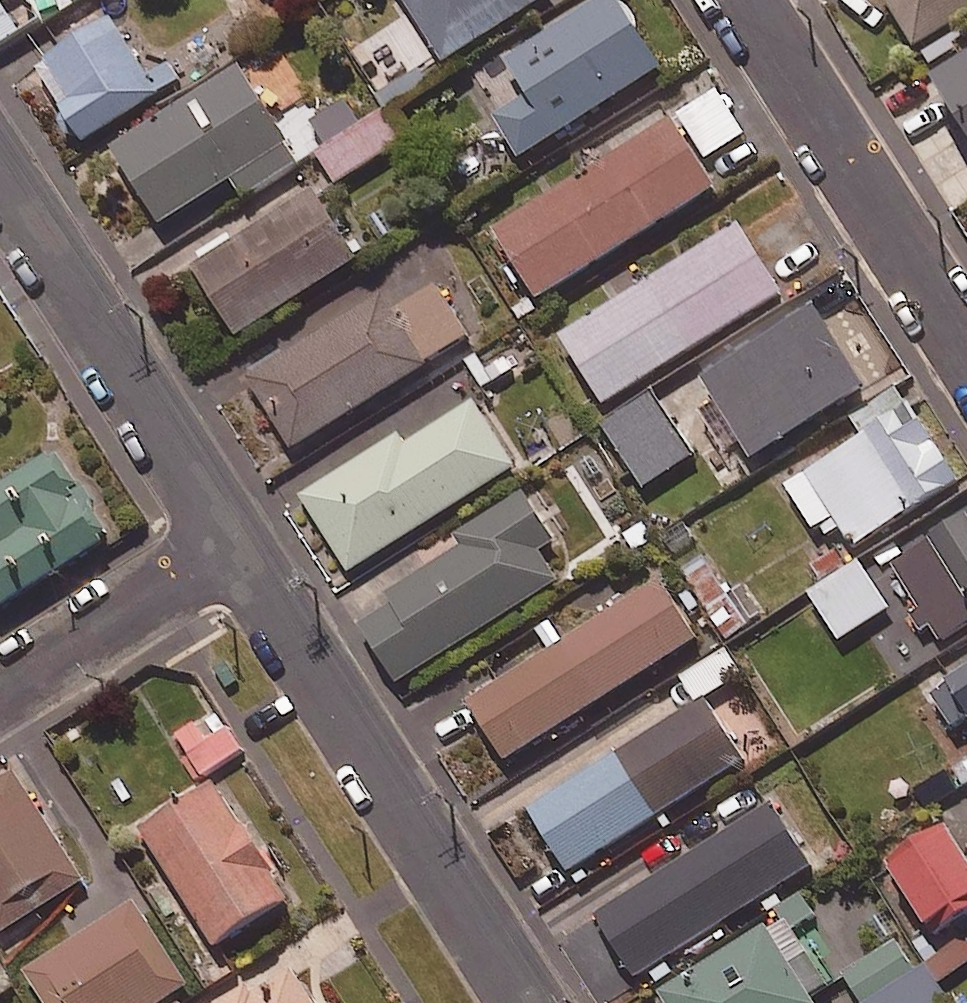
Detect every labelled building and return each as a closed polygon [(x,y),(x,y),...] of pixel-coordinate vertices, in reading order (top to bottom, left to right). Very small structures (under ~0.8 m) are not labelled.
[(379,2),(390,21),(411,8),(445,62),(545,0),(382,0),(379,2)] [(624,0),(598,0),(508,57),(530,92),(495,114),(522,156),(666,65),(624,0)] [(913,51),(966,18),(966,0),(882,0),(913,51)] [(0,6),(0,54),(22,41),(0,6)] [(151,74),(113,14),(36,63),(66,110),(62,120),(71,135),(81,134),(86,142),(185,79),(173,60),(151,74)] [(931,83),(966,141),(966,61),(931,83)] [(244,64),(114,146),(161,221),(234,176),(246,195),(299,161),(289,144),(293,141),(244,64)] [(329,144),(318,151),(338,183),(406,140),(371,83),(314,119),(329,144)] [(722,88),(497,227),(540,297),(722,185),(706,159),(750,131),(722,88)] [(205,257),(194,264),(239,334),(363,255),(318,186),(235,239),(230,232),(201,250),(205,257)] [(788,292),(743,221),(563,333),(608,404),(788,292)] [(388,295),(253,377),(295,446),(432,363),(430,360),(473,334),(441,281),(396,308),(388,295)] [(872,384),(821,304),(705,378),(756,458),(872,384)] [(962,478),(914,402),(911,405),(897,383),(852,412),(866,435),(787,484),(816,530),(822,527),(828,536),(842,527),(854,546),(962,478)] [(695,454),(654,391),(604,423),(645,486),(695,454)] [(403,431),(301,495),(350,572),(521,465),(478,396),(408,440),(403,431)] [(53,453),(0,487),(0,605),(106,538),(104,535),(112,530),(64,454),(57,459),(53,453)] [(397,601),(363,623),(401,683),(565,579),(546,549),(564,538),(531,486),(457,534),(464,544),(391,591),(397,601)] [(893,562),(922,608),(912,615),(923,633),(932,627),(941,642),(966,626),(966,516),(893,562)] [(708,553),(682,569),(726,639),(752,622),(708,553)] [(893,607),(861,558),(809,593),(841,641),(893,607)] [(664,577),(470,699),(507,759),(701,637),(664,577)] [(729,645),(682,674),(699,701),(709,694),(746,671),(729,645)] [(934,692),(956,724),(966,716),(966,669),(934,692)] [(699,701),(532,807),(572,869),(749,756),(709,694),(699,701)] [(209,739),(198,722),(179,734),(192,755),(184,760),(197,780),(204,776),(211,786),(253,759),(231,725),(209,739)] [(17,769),(0,779),(0,931),(1,933),(87,880),(17,769)] [(217,947),(291,901),(273,872),(283,866),(269,845),(265,848),(247,820),(244,822),(218,782),(141,828),(217,947)] [(776,800),(598,912),(638,975),(816,863),(776,800)] [(948,821),(889,859),(938,935),(966,917),(966,849),(948,821)] [(663,992),(670,1002),(822,1002),(815,993),(840,978),(805,922),(819,913),(805,891),(777,908),(785,920),(773,928),(771,925),(663,992)] [(136,898),(27,969),(49,1002),(161,1002),(192,983),(136,898)] [(844,969),(866,1002),(943,1002),(950,999),(938,981),(914,943),(906,930),(844,969)] [(966,963),(966,937),(940,954),(927,934),(914,943),(938,981),(966,963)] [(294,968),(257,991),(251,982),(217,1002),(316,1002),(294,968)]
